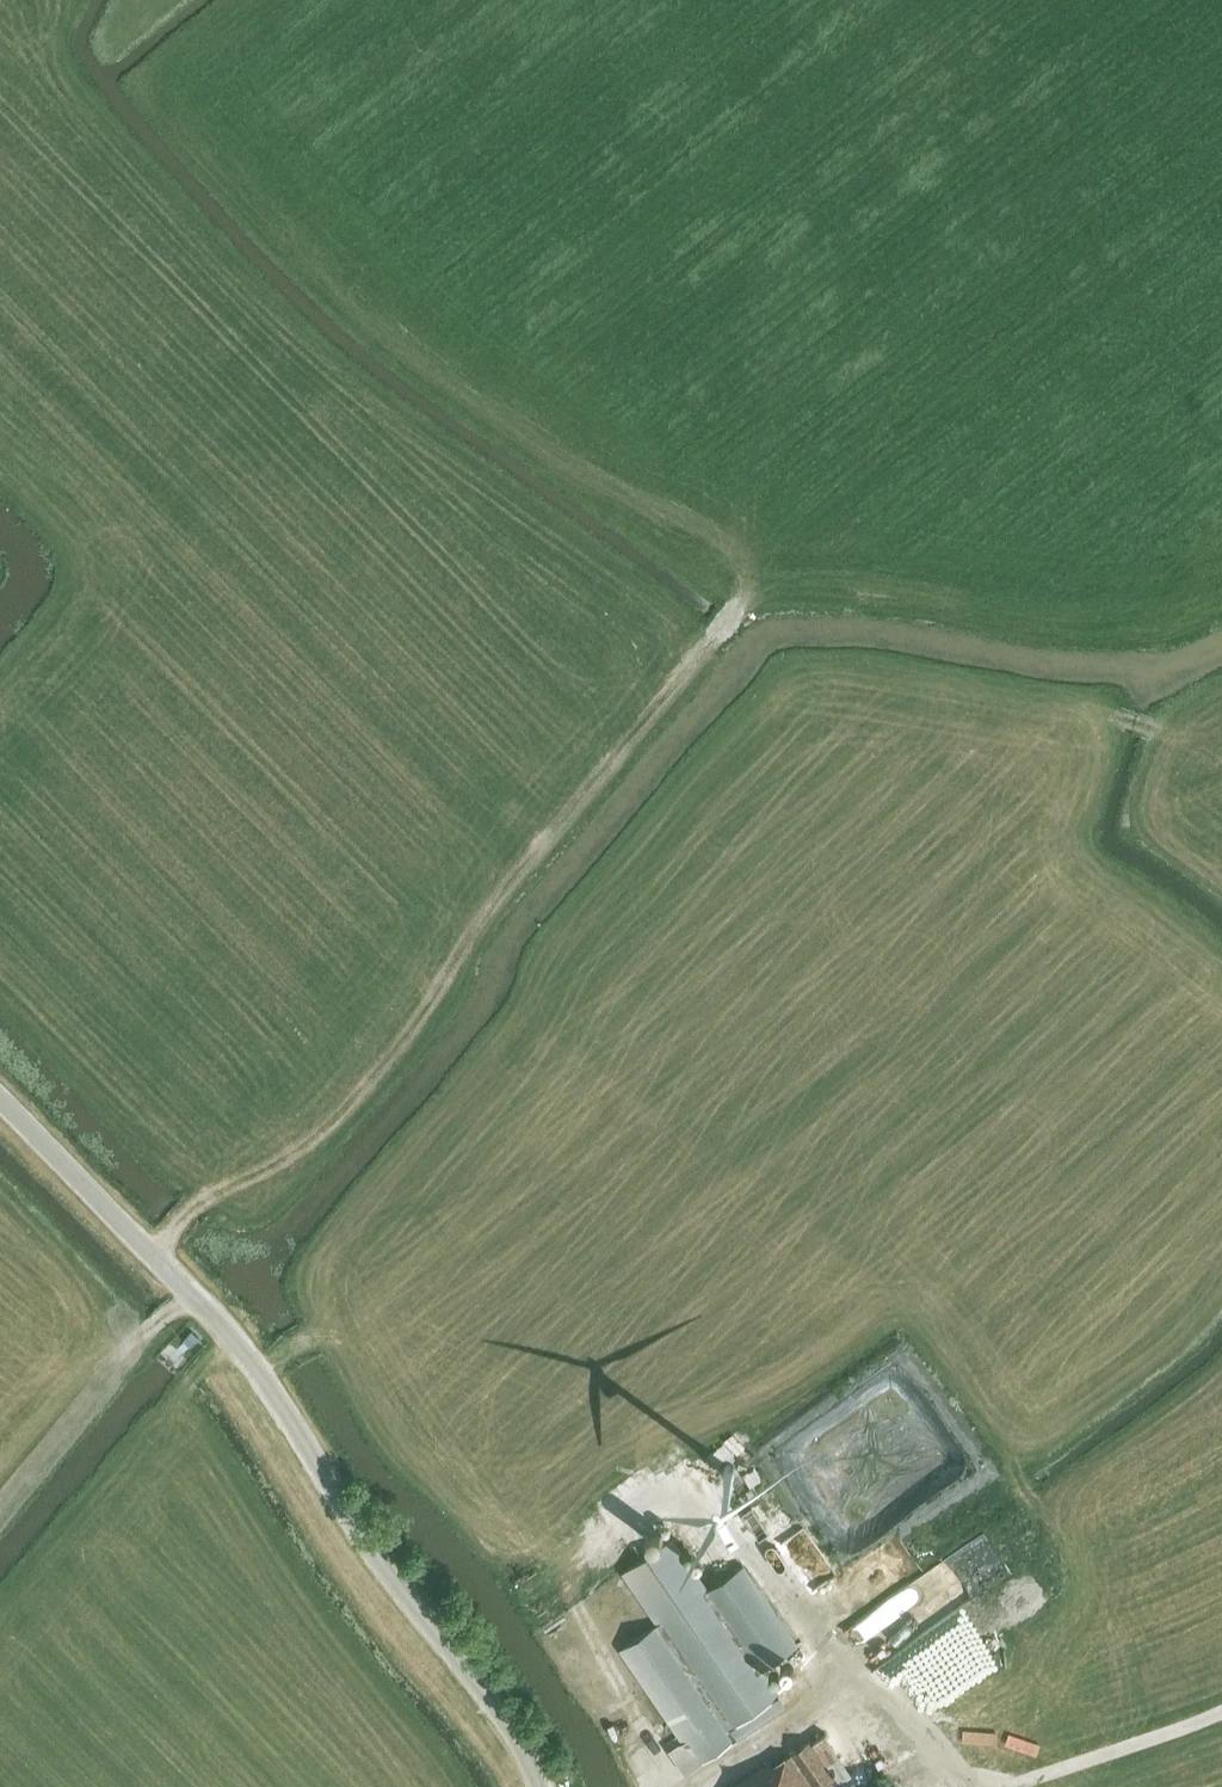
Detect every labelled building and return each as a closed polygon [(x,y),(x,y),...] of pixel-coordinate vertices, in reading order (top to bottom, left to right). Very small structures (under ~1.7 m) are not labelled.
[(191,1344),(199,1335),(192,1329),(184,1338),(191,1344)] [(757,1498),(751,1489),(740,1497),(746,1505),(757,1498)] [(762,1669),(798,1644),(743,1565),(707,1589),(672,1537),(623,1570),(659,1622),(621,1648),(668,1717),(665,1720),(679,1741),(669,1749),(685,1772),(703,1760),(700,1755),(734,1732),(731,1727),(779,1695),(762,1669)] [(982,1628),(961,1637),(974,1667),(995,1657),(982,1628)] [(772,1765),(770,1761),(732,1786),(843,1786),(810,1738),(791,1751),(792,1751),(772,1765)]
